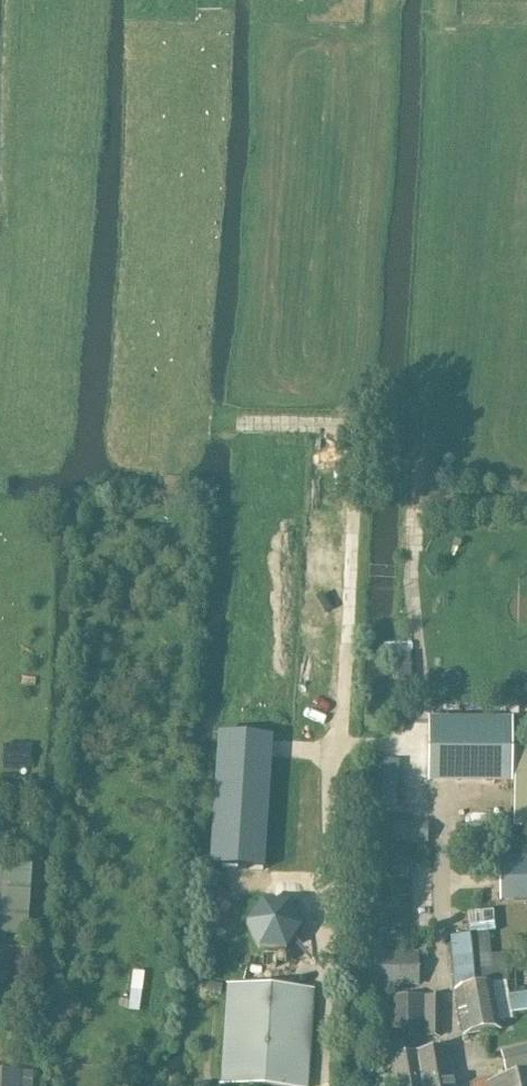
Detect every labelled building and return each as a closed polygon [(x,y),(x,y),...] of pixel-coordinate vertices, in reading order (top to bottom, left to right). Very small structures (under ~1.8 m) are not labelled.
[(411,656),(397,656),(398,700),(412,700),(411,656)] [(428,720),(427,781),(450,781),(513,782),(514,722),(436,720),(428,720)] [(267,826),(272,737),(219,734),(213,823),(267,826)] [(515,750),(513,830),(526,830),(526,750),(515,750)] [(32,865),(0,863),(0,934),(27,936),(32,865)] [(526,889),(526,867),(516,870),(521,891),(526,889)] [(275,969),(276,953),(286,953),(302,930),(289,904),(261,901),(245,926),(257,951),(261,951),(260,968),(275,969)] [(499,1022),(512,1020),(505,982),(508,982),(505,954),(490,956),(488,934),(451,938),(455,992),(463,1037),(500,1031),(499,1022)] [(406,953),(373,953),(373,987),(406,987),(406,953)] [(208,983),(206,993),(221,995),(222,986),(208,983)] [(313,991),(227,986),(220,1085),(222,1085),(307,1085),(313,991)] [(422,1029),(423,1029),(422,997),(392,997),(393,1029),(409,1029),(409,1039),(422,1039),(422,1029)] [(526,1067),(526,1048),(501,1055),(506,1072),(526,1067)] [(447,1049),(393,1059),(397,1085),(454,1085),(447,1049)] [(33,1072),(20,1072),(0,1071),(0,1085),(32,1085),(33,1072)]
